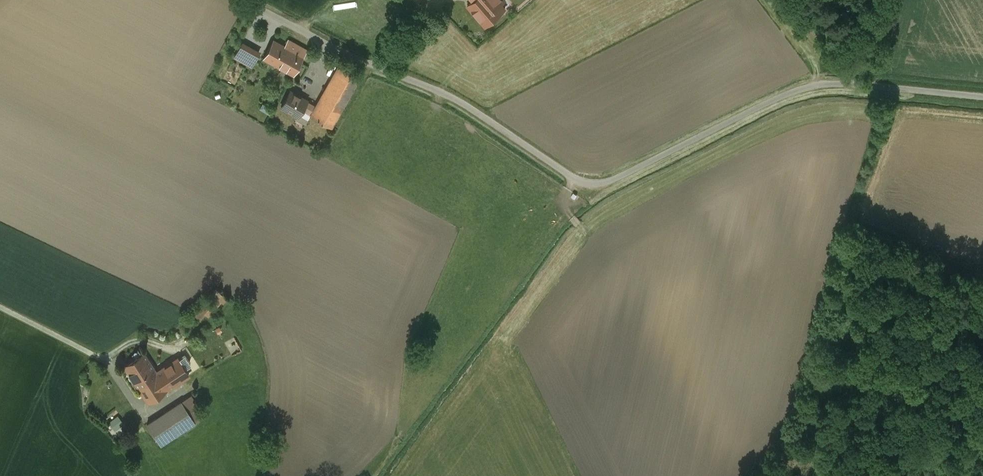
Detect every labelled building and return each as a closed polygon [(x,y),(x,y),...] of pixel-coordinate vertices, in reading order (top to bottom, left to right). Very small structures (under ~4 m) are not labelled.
[(474,1),(492,21),(506,9),(502,3),(506,0),(473,0),(474,1)] [(492,21),(474,1),(467,5),(486,26),(492,21)] [(285,44),(274,38),(263,58),(293,74),(307,48),(288,38),(285,44)] [(261,51),(242,41),(234,57),(252,67),(261,51)] [(360,75),(339,65),(317,105),(311,115),(333,127),(360,75)] [(317,105),(288,89),(278,106),(298,118),(303,110),(311,115),(317,105)] [(264,101),(261,108),(272,113),(275,106),(264,101)] [(221,294),(217,298),(222,303),(226,299),(221,294)] [(237,336),(227,341),(232,353),(243,348),(237,336)] [(157,372),(144,352),(124,365),(148,403),(168,390),(168,389),(189,375),(183,366),(178,359),(157,372)] [(183,366),(190,362),(185,354),(178,359),(183,366)] [(192,395),(148,424),(161,444),(205,415),(192,395)] [(119,415),(110,422),(114,428),(124,422),(119,415)]
